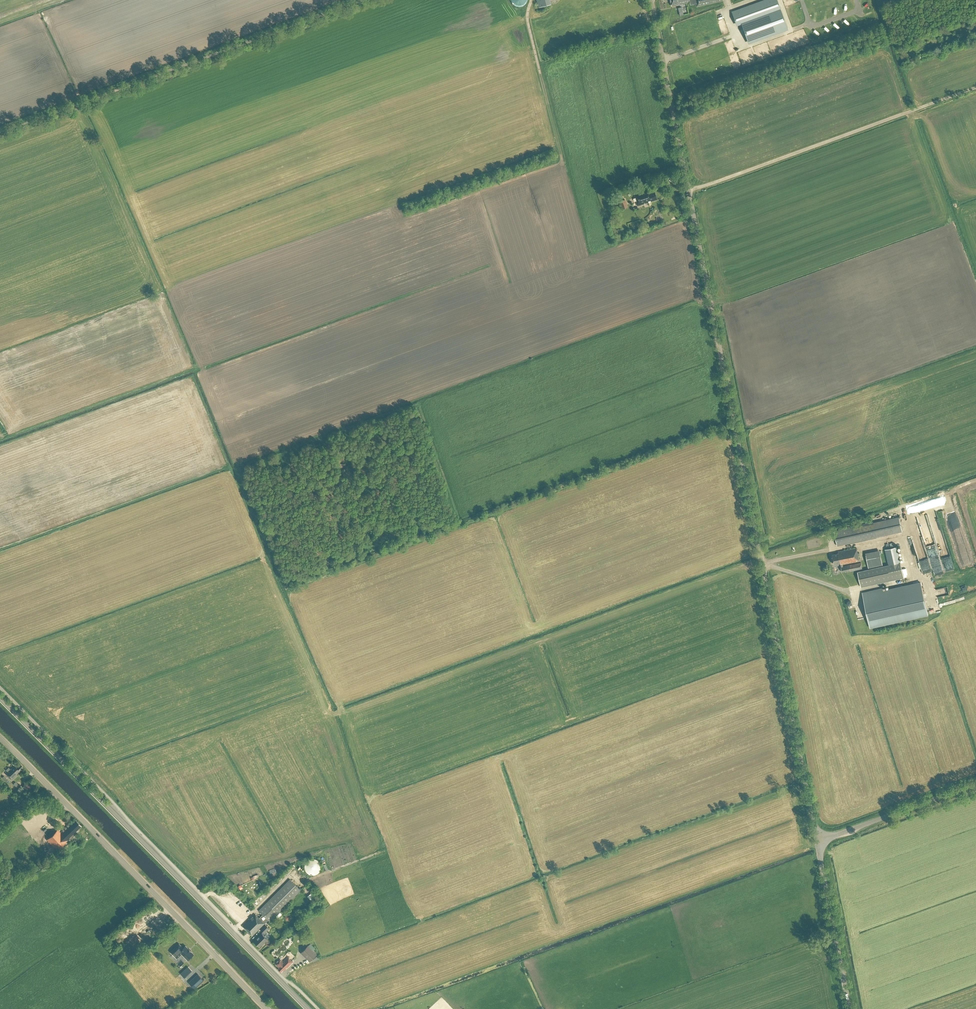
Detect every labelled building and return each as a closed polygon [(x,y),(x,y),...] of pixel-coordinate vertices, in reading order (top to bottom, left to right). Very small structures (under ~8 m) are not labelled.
[(734,15),(733,12),(732,12),(737,24),(742,23),(749,42),(787,28),(777,0),(774,0),(734,15)] [(648,190),(634,194),(637,205),(657,199),(655,192),(649,194),(648,190)] [(628,207),(625,200),(619,202),(621,209),(628,207)] [(902,531),(899,516),(834,531),(838,545),(902,531)] [(927,545),(930,544),(936,566),(935,566),(937,574),(946,572),(936,534),(925,537),(927,545)] [(858,571),(861,586),(904,577),(902,567),(900,568),(899,563),(901,562),(897,546),(885,549),(888,565),(858,571)] [(832,554),(834,564),(840,563),(842,571),(845,571),(846,572),(862,569),(861,562),(844,565),(844,566),(843,567),(843,564),(859,561),(857,548),(838,551),(838,553),(832,554)] [(879,550),(865,553),(869,567),(883,564),(879,550)] [(870,627),(928,614),(921,582),(883,591),(883,588),(863,593),(870,627)] [(18,764),(15,766),(14,765),(6,773),(12,779),(20,771),(19,771),(23,767),(20,764),(19,765),(18,764)] [(47,839),(57,850),(77,831),(76,830),(81,826),(75,819),(71,823),(70,823),(60,832),(57,829),(47,839)] [(45,838),(40,843),(47,851),(52,846),(45,838)] [(50,856),(52,861),(62,855),(59,851),(50,856)] [(313,858),(310,858),(309,859),(307,861),(305,863),(305,865),(305,867),(305,869),(306,871),(307,873),(308,873),(310,874),(311,874),(312,875),(314,874),(315,874),(317,873),(318,872),(320,871),(321,869),(321,867),(321,866),(321,864),(320,863),(319,861),(318,860),(317,859),(315,858),(313,858)] [(301,890),(290,879),(259,910),(263,914),(259,917),(255,913),(243,926),(252,935),(260,928),(264,932),(269,928),(265,923),(268,919),(269,921),(301,890)] [(249,907),(256,900),(251,896),(244,903),(249,907)] [(259,903),(256,900),(249,908),(251,910),(259,903)] [(294,930),(297,934),(306,928),(303,924),(294,930)] [(262,933),(254,940),(260,946),(267,939),(267,938),(269,936),(270,935),(267,933),(266,934),(264,936),(262,933)] [(181,953),(188,960),(194,954),(191,951),(191,950),(189,948),(188,948),(186,945),(183,948),(179,944),(171,952),(177,957),(181,953)] [(308,945),(301,952),(309,961),(316,954),(308,945)] [(278,968),(281,971),(284,968),(285,969),(293,962),(288,957),(283,962),(280,959),(275,964),(279,968),(278,968)] [(185,978),(193,970),(189,966),(181,973),(185,978)] [(198,974),(189,982),(194,988),(203,980),(198,974)]
